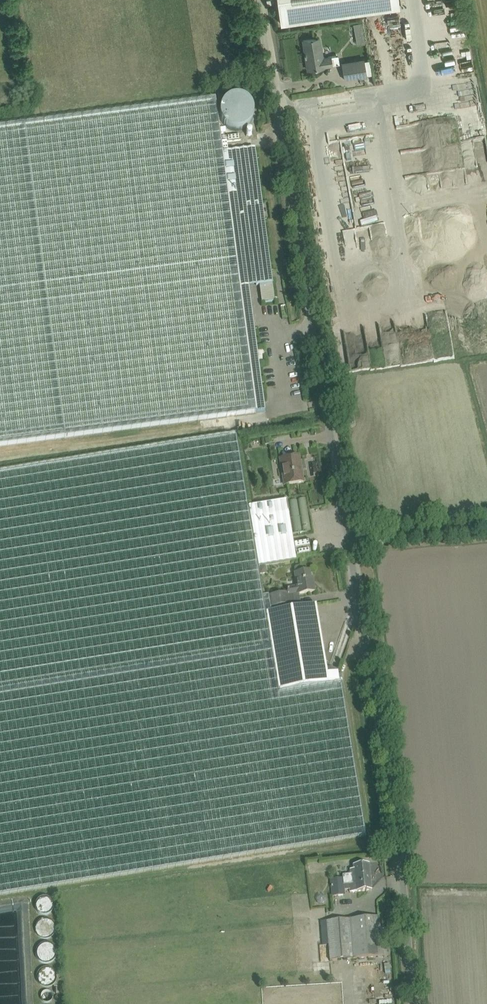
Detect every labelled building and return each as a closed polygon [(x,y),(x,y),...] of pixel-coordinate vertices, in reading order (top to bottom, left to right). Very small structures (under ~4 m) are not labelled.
[(398,7),(397,0),(276,0),(279,23),(398,7)] [(359,45),(369,45),(368,25),(358,25),(359,45)] [(338,55),(330,56),(322,57),(319,37),(302,40),(304,48),(305,47),(306,52),(304,52),(304,55),(305,55),(307,69),(324,66),(339,63),(338,55)] [(439,49),(441,59),(455,56),(453,46),(439,49)] [(363,59),(341,62),(344,79),(366,75),(363,59)] [(261,202),(255,149),(222,153),(215,99),(0,128),(0,446),(246,414),(265,411),(249,287),(259,285),(262,303),(275,302),(261,202)] [(429,128),(475,122),(474,116),(486,115),(485,108),(456,112),(456,116),(428,120),(429,128)] [(414,118),(415,126),(427,126),(427,118),(414,118)] [(339,683),(278,693),(265,613),(270,612),(269,608),(267,597),(262,598),(257,567),(250,519),(236,434),(0,472),(0,895),(366,836),(341,682),(339,683)] [(303,482),(301,471),(299,472),(297,456),(280,459),(284,485),(303,482)] [(286,502),(248,508),(250,519),(257,567),(296,561),(295,558),(292,536),(286,502)] [(295,545),(297,556),(311,554),(309,542),(295,545)] [(311,585),(309,571),(303,572),(303,568),(301,566),(295,567),(294,569),(295,574),(294,574),(296,587),(287,588),(287,593),(288,596),(289,596),(298,594),(298,595),(314,592),(313,585),(311,585)] [(290,605),(289,596),(288,596),(287,593),(267,597),(269,608),(290,605)] [(326,669),(316,604),(270,612),(265,613),(278,693),(339,683),(337,672),(329,669),(328,669),(326,669)] [(349,890),(350,892),(358,891),(371,890),(368,864),(353,866),(354,870),(350,870),(350,874),(343,875),(343,878),(330,880),(332,897),(345,895),(344,890),(349,890)] [(55,900),(41,899),(40,909),(54,910),(55,900)] [(326,921),(330,961),(352,959),(382,957),(379,917),(349,919),(326,921)] [(46,921),(40,929),(51,939),(58,932),(46,921)] [(47,945),(39,957),(52,966),(60,954),(47,945)] [(58,977),(48,969),(42,976),(52,984),(58,977)]
